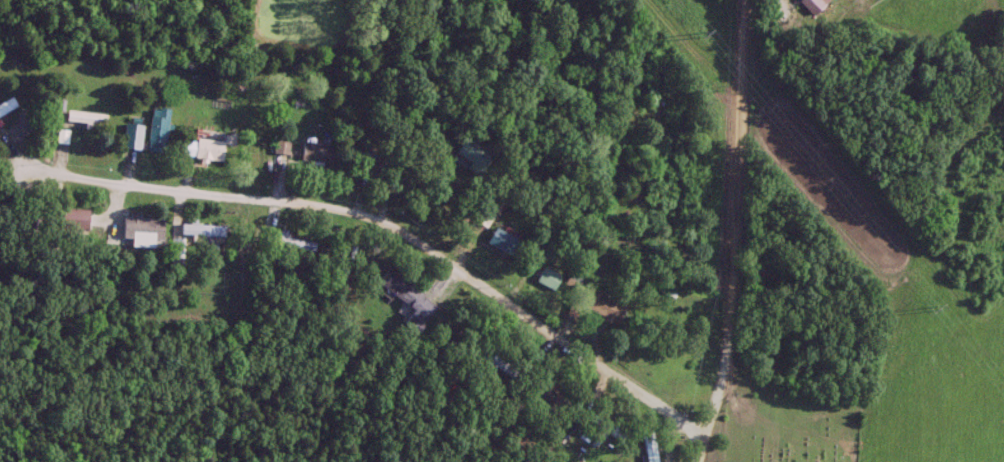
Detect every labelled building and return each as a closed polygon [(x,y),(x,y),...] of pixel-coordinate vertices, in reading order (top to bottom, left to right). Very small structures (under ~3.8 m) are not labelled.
[(823,6),(817,0),(799,0),(797,2),(812,17),(823,6)] [(9,99),(0,104),(0,117),(15,109),(9,99)] [(103,115),(64,113),(64,124),(103,126),(103,115)] [(119,126),(125,152),(142,148),(136,122),(119,126)] [(470,164),(467,171),(480,178),(493,153),(464,138),(455,155),(470,164)] [(283,154),(283,140),(275,140),(275,154),(283,154)] [(223,144),(195,141),(193,161),(221,164),(223,144)] [(302,165),(332,164),(331,144),(301,145),(302,165)] [(58,231),(85,231),(85,210),(58,210),(58,231)] [(179,238),(223,239),(224,228),(190,227),(190,225),(179,225),(179,238)] [(485,246),(510,258),(519,239),(493,228),(485,246)] [(307,252),(308,242),(274,238),(272,248),(307,252)] [(534,283),(552,293),(560,277),(542,268),(534,283)] [(411,312),(402,325),(416,336),(436,308),(386,270),(375,285),(411,312)] [(625,307),(586,290),(577,309),(616,327),(625,307)] [(554,410),(565,395),(541,378),(530,393),(554,410)] [(652,435),(642,436),(645,461),(655,461),(652,435)]
